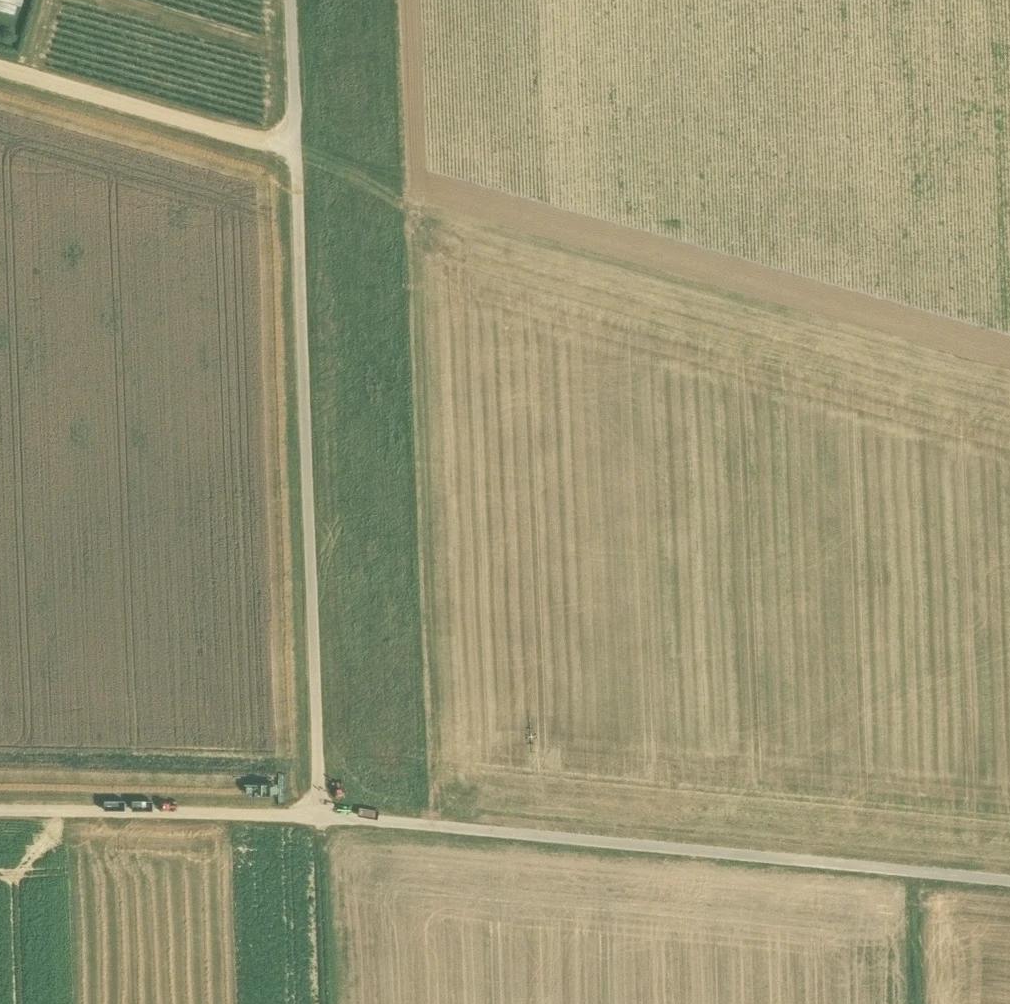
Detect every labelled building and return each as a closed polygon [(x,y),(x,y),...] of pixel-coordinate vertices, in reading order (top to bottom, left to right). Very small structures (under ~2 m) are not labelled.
[(16,13),(19,0),(0,0),(0,9),(16,13)]
